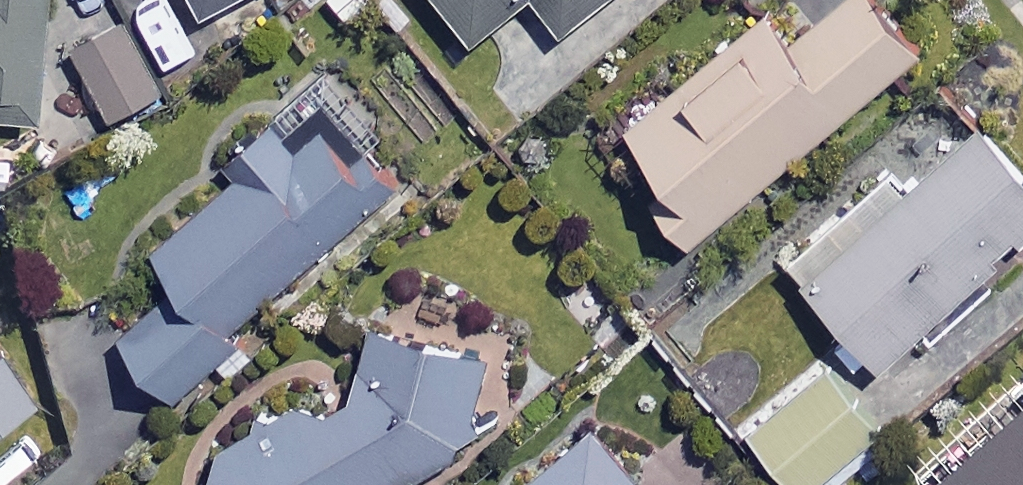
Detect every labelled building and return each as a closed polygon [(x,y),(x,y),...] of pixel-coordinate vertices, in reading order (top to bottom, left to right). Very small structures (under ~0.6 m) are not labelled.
[(30,113),(38,0),(0,0),(0,111),(30,113)] [(468,31),(508,0),(444,0),(468,31)] [(557,24),(588,0),(539,0),(557,24)] [(879,0),(827,0),(788,32),(763,2),(623,118),(666,170),(647,185),(686,232),(915,43),(879,0)] [(162,84),(125,11),(72,38),(108,111),(162,84)] [(397,175),(311,75),(224,150),(238,167),(150,243),(180,278),(120,329),(171,388),(235,333),(225,322),(397,175)] [(980,115),(901,182),(885,164),(785,250),(873,354),(1022,226),(1022,165),(980,115)] [(356,383),(321,401),(313,386),(209,441),(217,457),(186,474),(192,484),(379,484),(453,445),(481,342),(370,318),(356,383)] [(829,359),(748,424),(796,484),(809,484),(883,427),(829,359)] [(908,484),(1022,484),(1022,370),(1013,364),(998,368),(991,382),(998,396),(902,478),(908,484)] [(17,396),(0,370),(0,408),(17,396)] [(587,424),(515,484),(627,484),(634,479),(587,424)]
